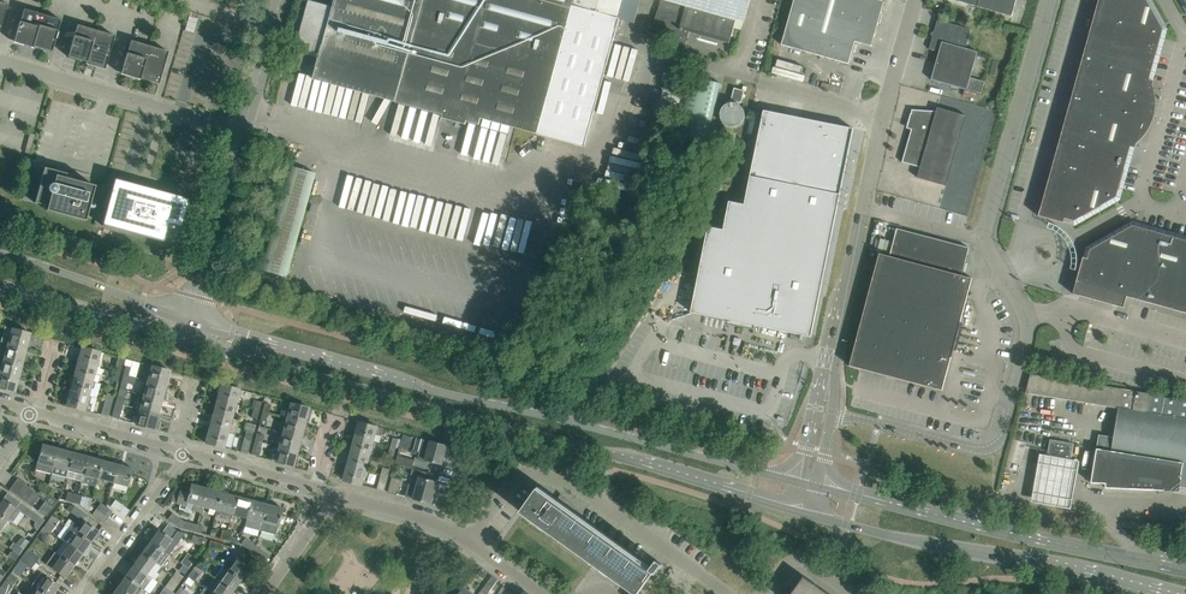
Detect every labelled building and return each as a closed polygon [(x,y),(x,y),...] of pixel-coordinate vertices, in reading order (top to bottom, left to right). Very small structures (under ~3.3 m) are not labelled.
[(320,54),(333,7),(309,0),(296,48),(320,54)] [(333,7),(320,54),(321,55),(326,36),(338,40),(331,62),(401,81),(398,91),(399,91),(396,102),(443,114),(443,118),(466,124),(467,121),(479,124),(481,118),(482,118),(478,132),(491,136),(495,122),(538,134),(573,6),(551,0),(335,0),(333,7)] [(624,0),(574,0),(573,6),(619,19),(624,0)] [(750,0),(666,0),(686,5),(736,20),(744,22),(750,0)] [(880,0),(794,0),(781,45),(849,64),(855,42),(872,46),(884,1),(880,0)] [(977,6),(977,7),(978,7),(978,6),(1011,16),(1016,0),(955,0),(977,6)] [(1130,146),(1135,148),(1136,144),(1141,139),(1146,133),(1150,127),(1153,120),(1155,113),(1155,106),(1155,99),(1154,92),(1152,85),(1153,81),(1149,79),(1163,29),(1146,0),(1098,0),(1038,216),(1063,223),(1065,218),(1074,221),(1116,197),(1130,146)] [(729,43),(736,20),(686,5),(684,13),(664,12),(657,11),(651,33),(686,43),(689,31),(729,42),(728,43),(729,43)] [(620,19),(619,19),(573,6),(538,134),(584,146),(620,19)] [(61,20),(42,14),(24,9),(20,21),(13,42),(33,48),(33,46),(51,51),(61,20)] [(972,29),(938,19),(929,49),(939,52),(931,80),(967,90),(967,89),(981,94),(985,82),(970,78),(978,52),(966,48),(972,29)] [(86,62),(96,30),(77,24),(71,44),(67,56),(86,62)] [(114,35),(96,30),(86,62),(85,63),(104,69),(114,35)] [(140,78),(149,46),(131,40),(127,53),(126,53),(120,74),(140,80),(140,78)] [(168,51),(149,46),(140,78),(158,83),(168,51)] [(744,91),(735,88),(731,100),(741,103),(744,91)] [(660,106),(679,110),(682,94),(664,90),(660,106)] [(946,185),(966,115),(937,107),(936,111),(912,110),(911,121),(913,122),(902,162),(920,167),(917,177),(946,185)] [(708,226),(691,312),(811,337),(812,336),(854,128),(765,110),(745,204),(729,200),(723,229),(708,226)] [(47,206),(46,210),(85,221),(94,185),(65,177),(66,173),(65,173),(63,177),(57,176),(58,171),(44,167),(34,202),(47,206)] [(132,182),(114,177),(101,225),(177,245),(190,197),(150,187),(149,191),(131,186),(132,182)] [(1132,226),(1090,250),(1088,259),(1083,257),(1076,282),(1073,294),(1123,308),(1126,297),(1185,313),(1185,241),(1132,226)] [(942,390),(959,327),(972,278),(962,275),(969,248),(897,228),(890,256),(879,253),(849,366),(942,390)] [(29,340),(30,333),(12,328),(8,343),(26,348),(27,347),(28,348),(30,347),(32,342),(30,340),(29,340)] [(25,354),(26,348),(8,343),(4,357),(23,362),(24,362),(26,361),(28,357),(26,355),(25,354)] [(96,366),(100,352),(81,347),(77,361),(96,366)] [(23,362),(4,357),(0,371),(0,372),(19,377),(19,376),(22,376),(24,370),(21,368),(23,362)] [(120,373),(122,365),(123,363),(124,363),(126,359),(119,357),(115,372),(120,373)] [(92,381),(96,366),(77,361),(73,376),(92,381)] [(1032,365),(1032,366),(1030,371),(1037,373),(1038,367),(1032,365)] [(166,385),(170,371),(151,366),(147,380),(166,385)] [(19,377),(0,372),(0,388),(15,391),(19,377)] [(1026,391),(1026,393),(1118,408),(1113,437),(1099,435),(1091,483),(1105,483),(1105,488),(1150,490),(1151,486),(1179,487),(1183,463),(1185,463),(1185,399),(1031,374),(1026,391)] [(88,395),(92,381),(73,376),(73,377),(71,377),(70,382),(71,384),(70,390),(88,395)] [(164,390),(166,385),(147,380),(146,385),(142,384),(140,394),(143,395),(162,400),(162,399),(166,399),(166,391),(164,390)] [(235,404),(239,389),(221,384),(217,399),(235,404)] [(94,397),(88,395),(70,390),(70,391),(68,390),(66,391),(64,396),(66,398),(67,399),(66,405),(90,411),(94,397)] [(107,393),(105,400),(112,402),(114,395),(107,393)] [(158,414),(162,400),(143,395),(139,409),(158,414)] [(118,396),(116,403),(123,405),(125,398),(118,396)] [(231,418),(235,404),(217,399),(213,413),(231,418)] [(109,416),(112,402),(105,400),(101,414),(109,416)] [(119,418),(123,405),(116,403),(112,417),(119,418)] [(305,422),(309,408),(290,403),(286,417),(305,422)] [(156,420),(158,414),(139,409),(135,424),(154,429),(156,429),(158,428),(159,422),(158,420),(156,420)] [(227,433),(231,418),(213,413),(209,428),(227,433)] [(303,429),(305,422),(286,417),(282,432),(301,437),(301,436),(304,436),(305,430),(303,429)] [(375,441),(378,427),(360,422),(357,423),(355,428),(357,430),(356,436),(375,441)] [(224,447),(227,433),(209,428),(205,442),(224,447)] [(251,439),(253,432),(246,430),(244,437),(251,439)] [(299,443),(301,437),(282,432),(278,446),(297,452),(297,451),(300,450),(301,445),(299,443)] [(257,433),(255,440),(262,442),(264,435),(257,433)] [(371,456),(375,441),(356,436),(352,451),(371,456)] [(247,453),(251,439),(244,437),(241,451),(247,453)] [(448,445),(423,439),(418,458),(443,464),(448,445)] [(259,456),(262,442),(255,440),(251,454),(259,456)] [(1069,467),(1073,445),(1073,444),(1050,440),(1047,457),(1048,457),(1047,463),(1067,466),(1067,467),(1069,467)] [(52,466),(57,448),(42,444),(35,469),(51,473),(53,466),(52,466)] [(295,458),(297,452),(278,446),(274,461),(293,466),(293,465),(296,465),(297,459),(295,458)] [(67,470),(72,452),(57,448),(52,466),(53,466),(51,473),(65,477),(67,470)] [(367,470),(371,456),(352,451),(348,465),(367,470)] [(82,474),(87,456),(72,452),(67,470),(82,474)] [(398,455),(396,463),(413,468),(415,460),(398,455)] [(98,478),(102,460),(87,456),(82,474),(98,478)] [(113,482),(117,464),(102,460),(98,478),(113,482)] [(1079,467),(1038,460),(1030,508),(1070,515),(1079,467)] [(133,468),(117,464),(113,482),(128,486),(133,468)] [(363,485),(367,470),(348,465),(344,480),(363,485)] [(383,467),(381,475),(388,476),(390,469),(383,467)] [(421,470),(419,476),(427,478),(432,480),(434,474),(421,470)] [(384,491),(388,476),(381,475),(377,489),(384,491)] [(432,480),(427,478),(419,476),(417,485),(409,483),(406,496),(432,504),(438,482),(432,480)] [(392,477),(388,491),(398,494),(402,479),(392,477)] [(17,478),(9,490),(32,506),(38,497),(39,496),(40,495),(17,478)] [(200,512),(202,506),(206,488),(191,483),(189,492),(180,489),(176,503),(180,504),(179,508),(184,510),(187,502),(194,504),(192,510),(200,512)] [(47,485),(40,495),(39,496),(38,497),(42,500),(47,495),(52,488),(47,485)] [(216,510),(221,492),(206,488),(202,506),(216,510)] [(552,533),(637,593),(638,593),(653,573),(656,575),(663,564),(657,560),(650,570),(566,510),(567,509),(566,509),(570,504),(559,497),(556,502),(538,490),(522,512),(552,533)] [(7,492),(0,502),(0,508),(15,518),(20,511),(28,517),(40,525),(44,519),(32,511),(7,492)] [(75,503),(77,495),(67,492),(65,500),(75,503)] [(230,522),(232,514),(237,496),(221,492),(216,510),(214,518),(230,522)] [(247,518),(252,500),(237,496),(232,514),(246,518),(247,518)] [(115,499),(110,506),(116,511),(121,504),(115,499)] [(260,530),(267,504),(252,500),(247,518),(246,518),(244,526),(260,530)] [(53,507),(45,501),(38,510),(46,516),(53,507)] [(112,511),(102,504),(101,502),(97,508),(108,516),(112,511)] [(82,520),(86,514),(75,506),(69,504),(65,509),(82,520)] [(282,508),(267,504),(260,530),(275,534),(282,508)] [(0,508),(0,528),(1,528),(7,520),(11,523),(15,518),(0,508)] [(108,516),(97,508),(92,514),(104,522),(108,516)] [(172,512),(168,519),(178,527),(195,531),(197,524),(183,520),(172,512)] [(58,520),(52,515),(44,526),(51,531),(57,523),(56,523),(58,520)] [(100,531),(98,530),(86,521),(81,527),(74,523),(70,528),(90,542),(93,537),(95,538),(97,538),(100,534),(100,531)] [(184,533),(177,530),(168,524),(162,531),(159,529),(150,541),(169,554),(184,533)] [(51,531),(44,526),(40,531),(48,536),(51,531)] [(81,554),(90,542),(70,528),(62,540),(69,545),(81,554)] [(207,539),(193,535),(191,542),(205,546),(207,539)] [(246,548),(251,542),(245,538),(241,544),(246,548)] [(222,551),(224,544),(210,540),(208,547),(222,551)] [(169,554),(150,541),(142,552),(160,566),(169,554)] [(262,550),(251,542),(246,548),(258,556),(262,550)] [(73,566),(81,554),(69,545),(60,556),(73,566)] [(28,548),(24,553),(36,562),(39,557),(28,548)] [(160,566),(142,552),(133,564),(152,578),(155,580),(160,573),(157,571),(161,566),(160,566)] [(36,562),(24,553),(19,560),(31,568),(36,562)] [(73,566),(60,556),(55,553),(47,565),(65,577),(73,566)] [(225,559),(221,565),(223,566),(241,579),(251,564),(244,559),(242,562),(236,558),(232,564),(225,559)] [(206,566),(199,560),(196,564),(203,570),(206,566)] [(152,578),(133,564),(125,576),(141,587),(144,589),(152,578)] [(203,570),(196,564),(193,569),(200,574),(203,570)] [(233,591),(241,579),(223,566),(214,578),(233,591)] [(176,571),(173,575),(180,580),(183,576),(176,571)] [(11,572),(4,581),(12,586),(18,577),(11,572)] [(49,578),(41,572),(32,584),(47,593),(53,593),(59,585),(49,578)] [(174,589),(180,580),(173,575),(166,584),(174,589)] [(490,592),(499,579),(493,575),(484,588),(490,592)] [(125,576),(117,588),(125,593),(136,593),(141,587),(125,576)] [(188,577),(185,581),(191,586),(194,581),(188,577)] [(825,592),(826,591),(820,587),(819,588),(804,577),(792,593),(827,593),(825,592)] [(152,578),(144,589),(150,593),(158,582),(155,580),(152,578)] [(233,591),(214,578),(206,589),(212,593),(230,593),(233,591)] [(12,586),(4,581),(0,587),(0,593),(7,593),(12,586)] [(32,584),(25,593),(47,593),(32,584)]
